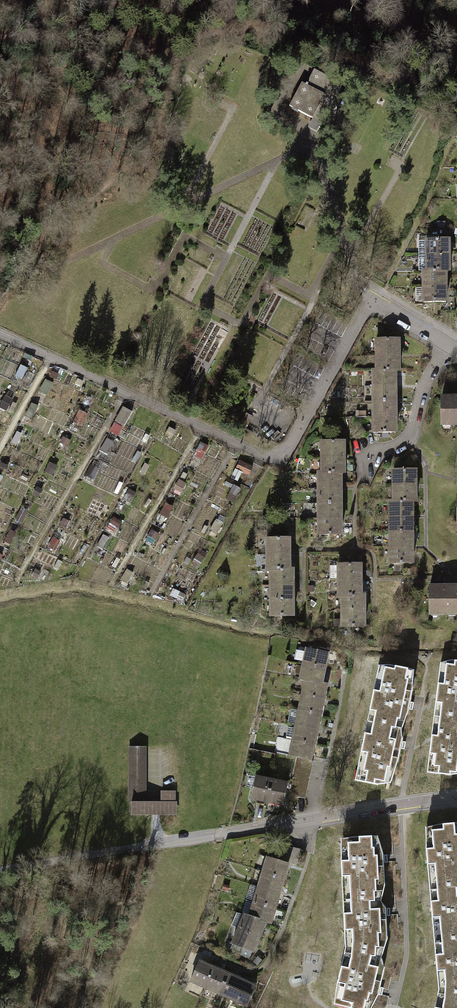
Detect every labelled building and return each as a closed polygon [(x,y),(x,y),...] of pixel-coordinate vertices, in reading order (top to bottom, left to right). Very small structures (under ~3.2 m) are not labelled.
[(316,70),(307,86),(300,82),(287,105),(295,109),(321,123),(342,85),(316,70)] [(426,248),(426,256),(448,255),(447,239),(418,240),(418,248),(426,248)] [(426,262),(426,271),(444,270),(448,270),(448,255),(426,256),(418,256),(418,262),(426,262)] [(423,271),(423,286),(444,286),(444,270),(426,271),(423,271)] [(445,301),(444,286),(423,286),(423,302),(445,301)] [(376,339),(376,355),(398,355),(398,339),(376,339)] [(398,371),(398,355),(376,355),(376,371),(394,371),(398,371)] [(373,371),(373,386),(394,386),(394,371),(376,371),(373,371)] [(49,395),(54,383),(48,380),(42,392),(49,395)] [(395,401),(394,386),(373,386),(373,401),(395,401)] [(8,410),(13,399),(6,396),(1,407),(8,410)] [(441,398),(441,424),(456,424),(456,399),(441,398)] [(373,401),(373,416),(395,416),(395,401),(373,401)] [(122,407),(115,420),(123,425),(131,412),(122,407)] [(252,416),(246,413),(240,424),(246,427),(252,416)] [(395,432),(395,416),(373,416),(373,432),(395,432)] [(115,438),(109,448),(117,453),(124,443),(115,438)] [(321,441),(321,457),(343,457),(343,441),(321,441)] [(195,456),(204,459),(210,445),(201,442),(195,456)] [(344,472),(343,457),(321,457),(322,472),(340,472),(344,472)] [(238,460),(235,468),(241,472),(247,474),(251,467),(238,460)] [(241,472),(235,469),(231,477),(237,480),(241,472)] [(393,470),(393,485),(415,485),(415,469),(393,470)] [(318,472),(318,488),(340,488),(340,472),(322,472),(318,472)] [(138,485),(132,495),(140,499),(145,490),(138,485)] [(415,501),(415,485),(393,485),(393,501),(411,501),(415,501)] [(340,503),(340,488),(318,488),(318,504),(340,503)] [(390,501),(390,517),(411,517),(411,501),(393,501),(390,501)] [(318,504),(318,519),(340,518),(340,503),(318,504)] [(411,532),(411,517),(390,517),(390,532),(411,532)] [(340,533),(340,518),(318,519),(319,534),(340,533)] [(390,532),(390,547),(411,547),(411,532),(390,532)] [(52,538),(47,546),(53,549),(58,541),(52,538)] [(267,538),(266,553),(289,553),(289,538),(267,538)] [(110,539),(103,548),(109,552),(116,543),(110,539)] [(411,561),(411,547),(390,547),(390,562),(411,561)] [(289,569),(289,553),(266,553),(266,569),(271,569),(289,569)] [(338,565),(338,580),(360,580),(360,564),(338,565)] [(271,569),(270,585),(292,585),(292,569),(289,569),(271,569)] [(360,595),(360,580),(338,580),(338,595),(341,595),(360,595)] [(292,599),(292,585),(270,585),(270,599),(292,599)] [(429,587),(429,614),(456,614),(456,587),(429,587)] [(341,595),(341,611),(364,611),(363,595),(360,595),(341,595)] [(292,614),(292,599),(270,599),(270,614),(292,614)] [(364,626),(364,611),(341,611),(342,620),(342,624),(342,626),(364,626)] [(303,661),(303,663),(325,668),(328,652),(306,648),(306,651),(296,649),(294,659),(303,661)] [(434,716),(456,719),(456,661),(451,660),(450,665),(441,664),(434,716)] [(321,683),(325,668),(303,663),(302,666),(295,665),(294,673),(301,674),(300,679),(305,680),(321,683)] [(379,666),(368,717),(403,725),(404,719),(400,718),(402,710),(408,712),(412,691),(406,690),(408,680),(412,681),(414,670),(389,665),(388,668),(379,666)] [(305,680),(302,695),(322,699),(325,684),(321,683),(305,680)] [(302,695),(298,710),(319,714),(322,699),(302,695)] [(316,729),(319,714),(298,710),(295,725),(316,729)] [(434,716),(427,768),(438,769),(438,774),(450,775),(451,772),(456,773),(456,719),(434,716)] [(401,730),(403,725),(368,717),(357,770),(361,770),(359,781),(377,785),(378,780),(391,783),(394,768),(390,767),(392,759),(398,760),(402,739),(396,738),(398,729),(401,730)] [(295,725),(292,740),(313,744),(316,729),(295,725)] [(310,759),(313,744),(292,740),(289,755),(295,756),(310,759)] [(131,801),(145,801),(144,746),(129,747),(129,801),(131,801)] [(294,764),(310,768),(311,759),(310,759),(295,756),(294,764)] [(310,768),(294,764),(292,772),(308,775),(310,768)] [(291,779),(307,782),(308,775),(292,772),(291,779)] [(251,797),(266,800),(271,779),(255,776),(251,797)] [(286,783),(271,779),(266,800),(282,803),(286,783)] [(307,782),(291,779),(289,786),(305,789),(307,782)] [(305,789),(289,786),(287,796),(304,797),(305,789)] [(145,801),(131,801),(131,809),(131,815),(174,815),(173,790),(161,791),(161,801),(145,801)] [(431,885),(456,883),(456,823),(439,824),(439,826),(430,826),(431,835),(427,835),(427,847),(426,847),(428,869),(430,869),(431,885)] [(344,897),(380,895),(380,889),(376,889),(376,882),(384,882),(384,870),(378,870),(378,865),(384,864),(383,854),(375,855),(374,847),(378,847),(378,836),(355,837),(355,838),(346,839),(347,847),(342,848),(342,859),(341,859),(342,881),(344,881),(344,897)] [(274,859),(281,861),(285,846),(278,844),(274,859)] [(300,851),(285,846),(281,861),(287,863),(295,865),(300,851)] [(266,857),(262,872),(283,878),(287,863),(281,861),(274,859),(266,857)] [(278,893),(283,878),(262,872),(258,887),(278,893)] [(431,885),(432,901),(431,901),(432,922),(434,922),(436,938),(456,936),(456,883),(431,885)] [(258,887),(254,901),(274,907),(278,893),(258,887)] [(345,955),(378,957),(381,957),(382,945),(379,945),(378,936),(387,935),(387,923),(381,923),(381,918),(386,918),(386,908),(377,908),(377,901),(381,901),(380,895),(344,897),(345,913),(344,913),(345,934),(346,934),(346,945),(345,955)] [(270,922),(274,907),(254,901),(249,916),(264,920),(270,922)] [(244,914),(238,928),(258,936),(264,920),(249,916),(244,914)] [(248,958),(258,936),(238,928),(231,944),(243,947),(239,954),(248,958)] [(436,938),(437,954),(436,954),(437,975),(438,975),(439,981),(439,987),(456,986),(456,936),(436,938)] [(345,955),(344,962),(342,962),(337,984),(338,984),(335,999),(346,1002),(345,1006),(353,1007),(370,1007),(372,1001),(368,1000),(369,993),(378,995),(380,985),(375,984),(376,978),(381,980),(384,967),(376,966),(378,957),(345,955)] [(190,980),(205,986),(213,967),(198,960),(190,980)] [(228,974),(213,967),(205,986),(219,993),(228,974)] [(254,985),(228,974),(219,993),(233,999),(234,996),(241,998),(242,996),(248,999),(249,998),(250,998),(254,990),(252,989),(254,985)] [(439,987),(439,996),(437,1003),(436,1003),(435,1007),(456,1007),(456,986),(439,987)]
